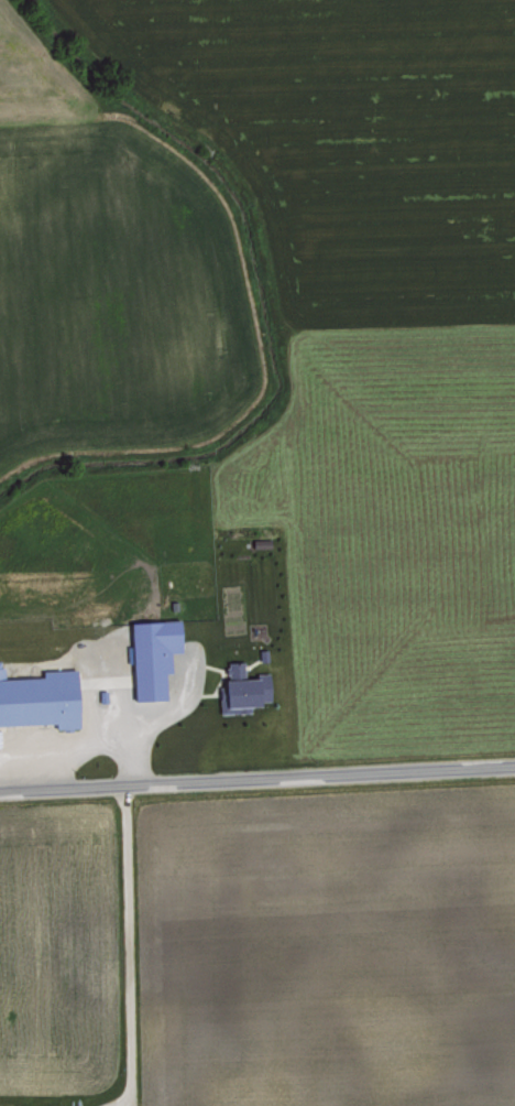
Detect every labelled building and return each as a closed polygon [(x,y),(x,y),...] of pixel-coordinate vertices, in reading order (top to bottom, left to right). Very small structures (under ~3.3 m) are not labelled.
[(129,620),(132,699),(164,698),(164,671),(171,670),(170,650),(179,650),(178,618),(129,620)] [(218,712),(249,711),(249,704),(260,704),(260,700),(269,700),(267,671),(254,672),(254,676),(243,677),(243,659),(223,660),(224,691),(217,691),(218,712)] [(54,722),(55,727),(76,726),(74,667),(40,668),(40,675),(3,677),(3,665),(0,665),(0,723),(54,722)]
